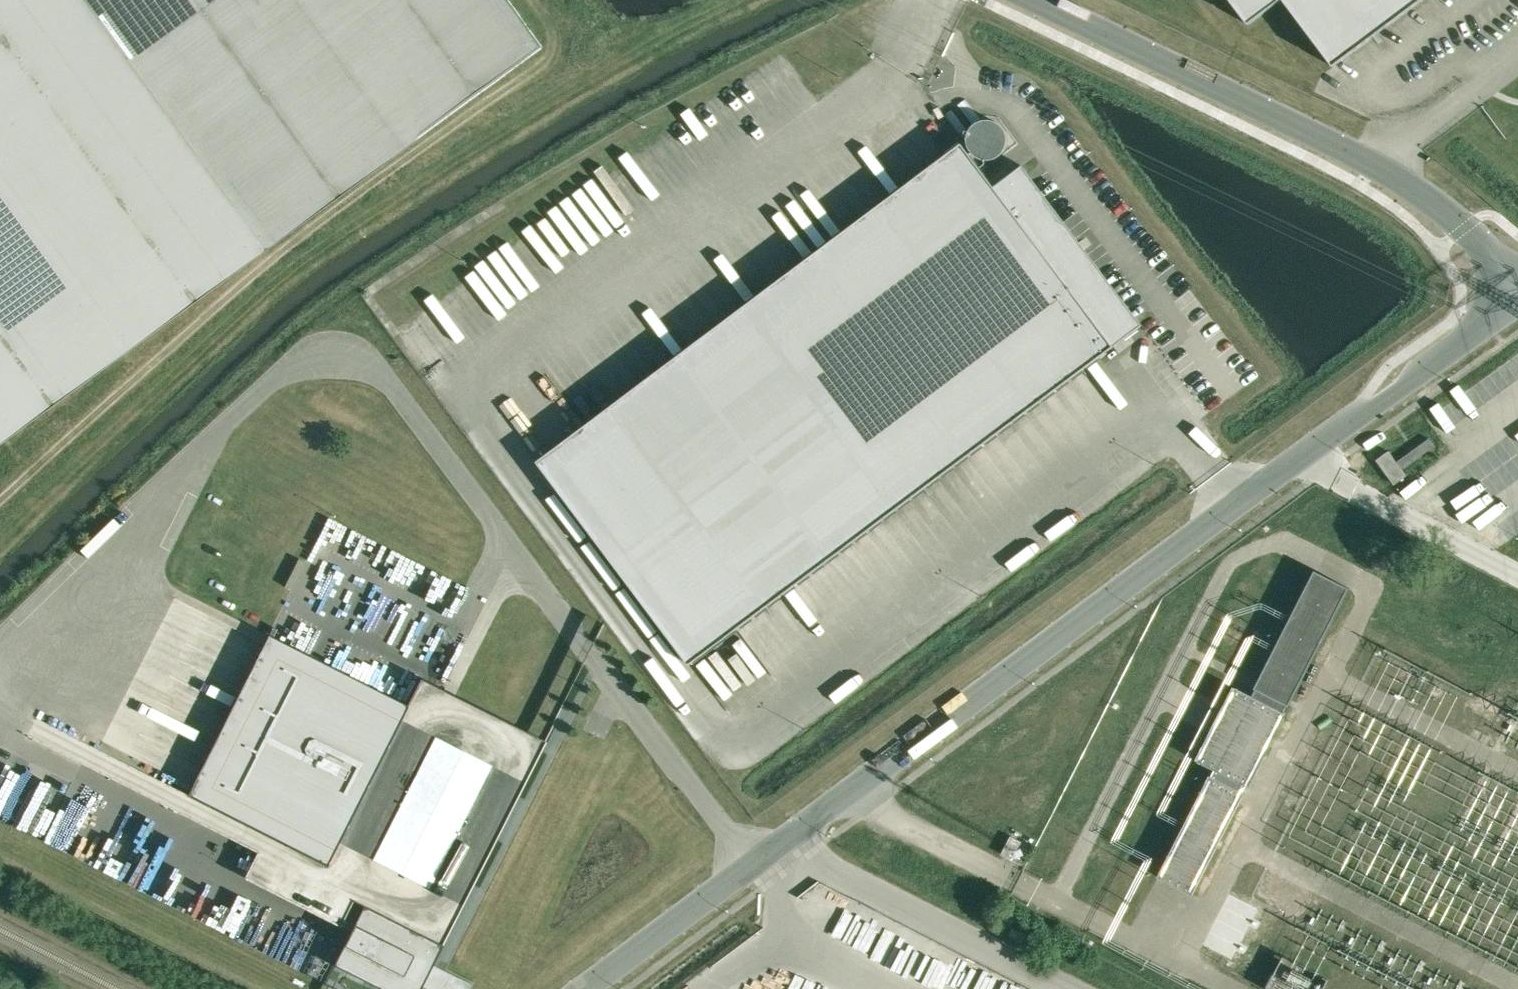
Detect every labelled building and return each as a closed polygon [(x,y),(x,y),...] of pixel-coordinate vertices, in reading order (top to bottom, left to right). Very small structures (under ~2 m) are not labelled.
[(264,251),(541,48),(506,0),(0,0),(0,443),(264,251)] [(1241,30),(1275,5),(1328,74),(1426,0),(1219,0),(1241,30)] [(1020,176),(1026,171),(1022,166),(994,187),(962,144),(586,425),(738,628),(1111,349),(1142,326),(1138,320),(1132,325),(1020,176)] [(1429,439),(1428,439),(1397,462),(1396,462),(1390,453),(1380,460),(1397,483),(1406,476),(1402,470),(1434,447),(1429,439)] [(1263,755),(1267,758),(1272,747),(1269,745),(1285,713),(1284,713),(1287,706),(1289,707),(1349,588),(1347,587),(1343,595),(1312,580),(1317,572),(1314,571),(1254,689),(1255,690),(1252,697),(1252,696),(1235,688),(1198,761),(1214,770),(1215,770),(1211,777),(1210,776),(1158,877),(1159,878),(1161,873),(1194,890),(1191,894),(1192,895),(1244,794),(1243,793),(1246,786),(1247,787),(1263,755)] [(362,906),(332,965),(379,988),(420,988),(421,986),(427,988),(468,988),(470,984),(432,965),(545,742),(419,678),(406,705),(267,635),(267,636),(187,794),(186,795),(245,825),(236,843),(362,906)] [(1012,860),(1021,842),(1011,836),(1001,854),(1012,860)] [(1286,885),(1276,905),(1291,912),(1301,893),(1286,885)]
